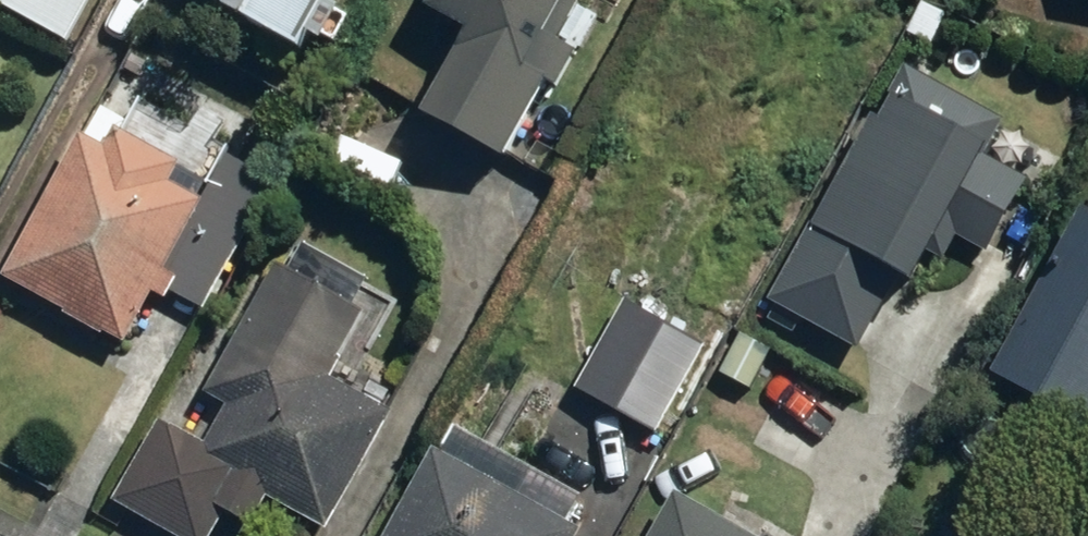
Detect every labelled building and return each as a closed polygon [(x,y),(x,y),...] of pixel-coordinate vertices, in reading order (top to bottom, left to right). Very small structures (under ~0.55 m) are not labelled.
[(58,40),(80,0),(0,0),(0,8),(58,40)] [(296,61),(329,0),(181,0),(296,61)] [(406,14),(446,37),(401,112),(494,168),(584,18),(553,0),(415,0),(406,14)] [(762,299),(870,361),(928,259),(974,285),(1048,155),(893,67),(762,299)] [(127,351),(159,293),(197,313),(258,202),(81,105),(0,253),(0,281),(127,351)] [(970,382),(1072,440),(1087,412),(1087,217),(1069,206),(970,382)] [(171,535),(243,535),(262,502),(325,535),(327,535),(394,411),(349,387),(397,298),(281,235),(177,428),(157,417),(110,503),(171,535)] [(620,295),(564,387),(642,434),(698,343),(620,295)] [(368,535),(584,535),(599,510),(439,416),(368,535)] [(660,496),(638,535),(732,535),(660,496)]
